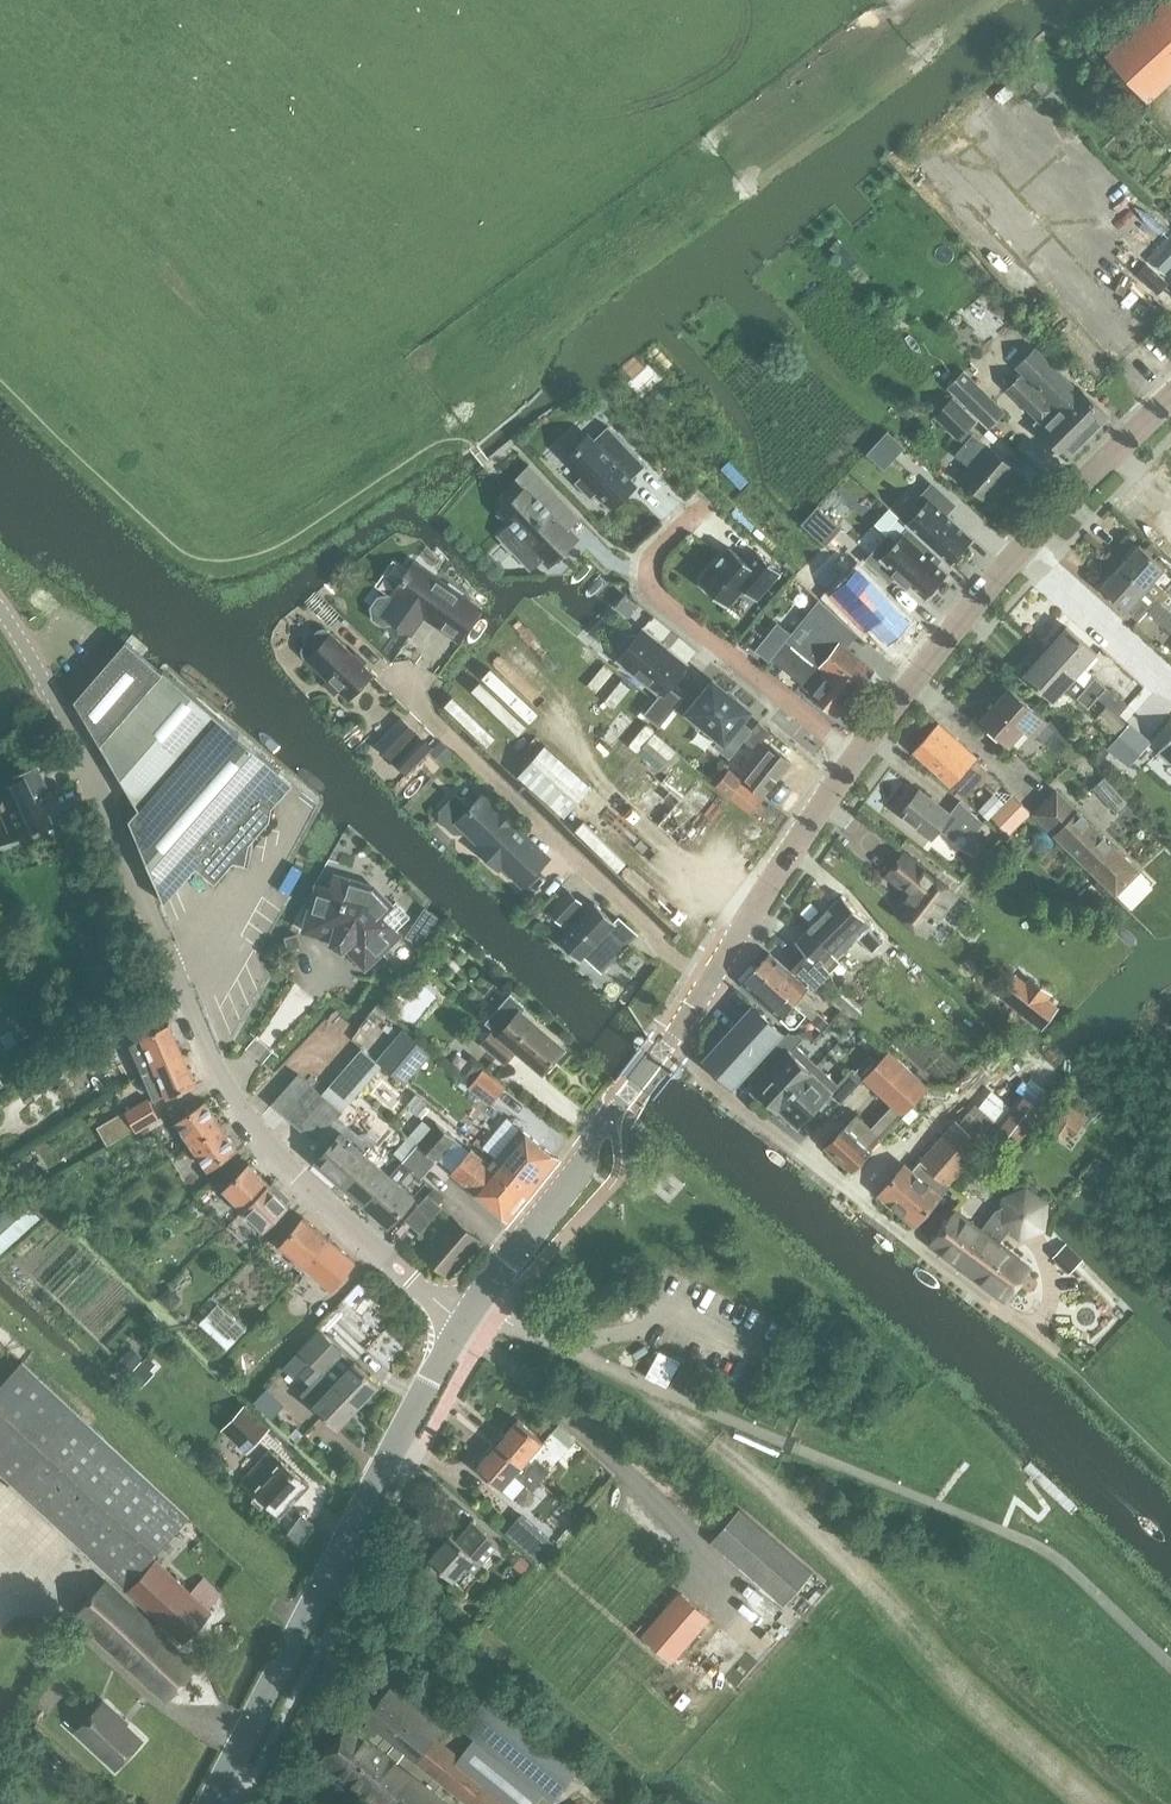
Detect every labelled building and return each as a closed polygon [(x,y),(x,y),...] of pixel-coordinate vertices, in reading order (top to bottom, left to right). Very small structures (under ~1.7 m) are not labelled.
[(1104,53),(1148,101),(1170,80),(1170,0),(1162,0),(1104,53)] [(1157,253),(1170,263),(1170,236),(1162,246),(1157,253)] [(1161,277),(1162,276),(1147,263),(1138,275),(1160,292),(1168,282),(1161,277)] [(1042,300),(1035,307),(1042,315),(1049,307),(1042,300)] [(1077,387),(1047,357),(1035,345),(1014,366),(1021,373),(1006,387),(1037,418),(1032,423),(1037,427),(1038,426),(1068,456),(1108,416),(1078,386),(1077,387)] [(988,427),(1004,411),(963,369),(947,386),(988,427)] [(952,396),(933,414),(958,438),(976,420),(952,396)] [(636,481),(633,477),(647,464),(608,424),(593,438),(590,434),(564,458),(580,475),(574,481),(591,499),(598,493),(610,505),(636,481)] [(894,456),(904,446),(887,430),(878,440),(894,456)] [(973,430),(954,451),(963,458),(961,460),(968,466),(959,475),(990,501),(1018,469),(981,437),(973,430)] [(519,477),(526,485),(499,511),(512,524),(500,535),(530,567),(542,556),(549,563),(576,537),(556,515),(568,504),(531,465),(519,477)] [(909,523),(944,555),(951,561),(973,536),(947,512),(956,503),(931,480),(914,500),(919,505),(906,520),(909,523)] [(826,545),(842,527),(818,505),(802,523),(826,545)] [(678,549),(697,570),(726,544),(707,523),(678,549)] [(937,563),(944,555),(909,523),(895,539),(889,533),(865,559),(889,582),(897,573),(923,597),(946,571),(937,563)] [(1119,564),(1168,608),(1170,604),(1170,591),(1166,587),(1170,581),(1170,565),(1158,553),(1154,557),(1138,543),(1119,564)] [(743,587),(757,598),(780,571),(756,551),(747,561),(730,546),(700,581),(727,605),(743,587)] [(839,547),(826,559),(847,580),(832,594),(830,592),(829,593),(864,630),(866,629),(865,628),(872,621),(888,638),(907,620),(858,570),(860,569),(839,547)] [(459,639),(481,607),(414,560),(390,596),(380,598),(374,606),(375,616),(383,621),(393,619),(412,632),(424,615),(459,639)] [(1100,586),(1127,610),(1127,609),(1138,620),(1147,609),(1170,630),(1170,611),(1167,608),(1168,608),(1119,564),(1100,586)] [(818,599),(790,632),(785,638),(817,665),(819,663),(821,665),(820,665),(854,693),(874,669),(846,646),(856,633),(818,599)] [(837,714),(854,693),(820,665),(821,665),(819,663),(817,665),(785,638),(790,632),(776,621),(754,649),(769,660),(770,658),(802,683),(801,684),(812,694),(837,714)] [(1045,649),(1097,696),(1107,686),(1085,666),(1097,652),(1066,625),(1045,649)] [(348,698),(373,672),(336,636),(330,631),(328,630),(323,628),(317,629),(302,645),(301,649),(302,653),(305,656),(328,678),(324,683),(334,693),(339,689),(348,698)] [(621,648),(624,651),(618,658),(661,693),(644,713),(659,725),(682,697),(669,685),(687,663),(686,663),(643,628),(636,635),(633,633),(628,635),(622,642),(621,648)] [(126,639),(73,699),(77,699),(97,736),(99,741),(162,672),(126,639)] [(1088,707),(1097,696),(1045,649),(1023,674),(1054,701),(1066,688),(1088,707)] [(129,818),(165,902),(196,865),(215,881),(234,860),(246,862),(250,841),(270,818),(272,805),(271,804),(292,780),(165,669),(162,672),(99,741),(138,807),(129,818)] [(482,675),(474,684),(520,728),(529,720),(482,675)] [(743,740),(748,733),(737,723),(748,710),(748,709),(713,681),(687,713),(720,740),(716,745),(730,756),(743,740)] [(1097,696),(1119,715),(1129,705),(1107,686),(1097,696)] [(1009,688),(981,719),(1010,745),(1023,731),(1033,739),(1036,736),(1047,746),(1064,727),(1053,716),(1048,722),(1009,688)] [(455,691),(444,702),(486,743),(497,731),(455,691)] [(401,717),(376,743),(407,773),(432,747),(401,717)] [(755,749),(770,730),(758,720),(748,733),(743,740),(755,749)] [(952,786),(977,758),(939,723),(913,750),(952,786)] [(1127,725),(1116,738),(1135,755),(1147,742),(1127,725)] [(661,732),(646,744),(660,761),(675,748),(661,732)] [(1158,750),(1170,762),(1170,735),(1158,750)] [(564,816),(591,785),(545,743),(518,774),(564,816)] [(741,778),(763,796),(791,761),(769,743),(741,778)] [(51,819),(53,818),(43,797),(52,793),(38,762),(13,774),(16,781),(0,788),(0,841),(51,819)] [(717,785),(750,812),(763,796),(741,778),(729,769),(717,785)] [(950,811),(920,788),(900,814),(932,839),(939,829),(954,840),(960,831),(968,837),(983,821),(959,799),(950,811)] [(1055,788),(1032,812),(1053,833),(1053,834),(1117,897),(1119,895),(1132,907),(1154,885),(1141,872),(1055,788)] [(522,883),(549,856),(514,823),(515,821),(500,807),(499,808),(483,792),(470,805),(456,792),(455,793),(440,809),(440,817),(453,831),(463,831),(465,828),(480,842),(476,846),(498,867),(502,864),(522,883)] [(1008,832),(1029,811),(1012,795),(991,816),(1008,832)] [(926,933),(957,894),(907,853),(887,875),(905,889),(898,898),(901,901),(895,909),(926,933)] [(348,879),(334,875),(331,888),(317,884),(303,929),(332,938),(331,943),(341,951),(345,947),(365,967),(400,933),(396,929),(405,920),(391,905),(392,904),(374,885),(348,878),(348,879)] [(587,908),(581,902),(581,901),(569,890),(550,910),(562,922),(562,921),(569,928),(559,938),(579,958),(584,953),(601,969),(635,933),(618,916),(614,920),(594,901),(587,908)] [(838,958),(858,938),(866,945),(878,934),(870,926),(872,924),(841,894),(807,929),(838,958)] [(841,960),(838,958),(807,929),(795,941),(799,946),(784,960),(815,987),(831,971),(831,970),(841,960)] [(754,968),(800,1010),(808,1002),(800,996),(808,987),(768,952),(754,968)] [(805,1015),(800,1010),(754,968),(742,983),(780,1018),(789,1026),(796,1026),(805,1015)] [(416,1017),(436,988),(423,979),(403,1008),(416,1017)] [(485,1020),(494,1029),(484,1041),(505,1060),(515,1047),(542,1070),(562,1048),(529,1019),(530,1019),(520,1010),(524,1006),(509,993),(485,1020)] [(736,1086),(744,1077),(788,1030),(759,1003),(710,1054),(710,1062),(736,1086)] [(142,1070),(182,1053),(169,1022),(139,1035),(141,1038),(130,1043),(142,1070)] [(378,1056),(408,1078),(433,1045),(403,1023),(378,1056)] [(5,1050),(4,1047),(16,1040),(10,1029),(0,1034),(0,1052),(5,1050)] [(775,1107),(817,1063),(797,1044),(804,1037),(800,1033),(791,1033),(789,1030),(770,1051),(780,1061),(755,1088),(759,1092),(758,1094),(773,1109),(775,1107)] [(111,1044),(99,1052),(92,1056),(104,1075),(105,1074),(123,1063),(111,1044)] [(361,1047),(353,1056),(374,1074),(381,1066),(361,1047)] [(851,1171),(928,1084),(890,1050),(866,1076),(895,1102),(872,1128),(856,1112),(824,1145),(827,1148),(826,1152),(836,1161),(840,1160),(851,1171)] [(182,1053),(142,1070),(154,1097),(165,1093),(166,1096),(195,1084),(182,1053)] [(353,1056),(345,1065),(366,1083),(374,1074),(353,1056)] [(469,1084),(482,1069),(469,1058),(456,1074),(469,1084)] [(817,1063),(775,1107),(777,1109),(778,1107),(780,1109),(778,1111),(794,1126),(796,1124),(798,1126),(830,1092),(841,1102),(864,1078),(853,1068),(838,1083),(817,1063)] [(345,1065),(337,1074),(358,1092),(366,1083),(345,1065)] [(482,1068),(482,1069),(469,1084),(468,1085),(491,1104),(505,1086),(482,1068)] [(298,1072),(271,1102),(286,1114),(312,1084),(298,1072)] [(337,1074),(329,1083),(350,1101),(358,1092),(337,1074)] [(329,1083),(321,1092),(326,1097),(342,1110),(350,1101),(329,1083)] [(312,1084),(286,1114),(300,1127),(309,1117),(317,1107),(326,1097),(321,1092),(312,1084)] [(91,1107),(96,1119),(129,1104),(124,1092),(91,1107)] [(1024,1094),(992,1136),(1011,1150),(1042,1108),(1024,1094)] [(136,1129),(160,1116),(149,1097),(125,1110),(136,1129)] [(326,1097),(317,1107),(333,1120),(342,1110),(326,1097)] [(1057,1117),(1078,1130),(1089,1111),(1069,1099),(1057,1117)] [(192,1143),(221,1124),(205,1100),(176,1120),(192,1143)] [(317,1107),(309,1117),(324,1130),(333,1120),(317,1107)] [(309,1117),(300,1127),(315,1140),(324,1130),(309,1117)] [(904,1163),(878,1192),(885,1197),(883,1199),(891,1207),(893,1205),(915,1224),(985,1143),(956,1118),(911,1169),(904,1163)] [(430,1126),(417,1142),(438,1160),(440,1158),(457,1138),(435,1120),(430,1126)] [(221,1124),(192,1143),(207,1167),(237,1147),(221,1124)] [(520,1126),(495,1157),(532,1188),(558,1157),(520,1126)] [(339,1184),(367,1152),(342,1130),(314,1162),(339,1184)] [(403,1159),(402,1161),(422,1178),(438,1160),(417,1142),(403,1159)] [(470,1147),(451,1170),(501,1212),(505,1215),(508,1218),(532,1188),(495,1157),(490,1163),(470,1147)] [(363,1204),(391,1172),(367,1152),(339,1184),(363,1204)] [(244,1206),(269,1182),(249,1162),(224,1186),(244,1206)] [(391,1172),(363,1204),(387,1225),(415,1193),(391,1172)] [(269,1182),(244,1206),(264,1226),(289,1202),(269,1182)] [(929,1242),(1005,1300),(1031,1266),(999,1241),(1008,1228),(1020,1238),(1045,1227),(1048,1201),(1027,1185),(1002,1195),(1001,1206),(996,1208),(981,1227),(955,1208),(929,1242)] [(41,1214),(20,1190),(0,1208),(0,1251),(41,1214)] [(420,1232),(442,1206),(427,1193),(405,1218),(420,1232)] [(308,1266),(331,1238),(303,1215),(280,1242),(308,1266)] [(449,1275),(480,1239),(453,1215),(422,1251),(449,1275)] [(331,1238),(308,1266),(332,1286),(355,1258),(331,1238)] [(108,1296),(87,1320),(105,1336),(143,1295),(129,1283),(113,1300),(108,1296)] [(231,1344),(246,1324),(216,1301),(201,1321),(231,1344)] [(320,1327),(301,1351),(323,1372),(333,1382),(358,1406),(379,1384),(354,1360),(348,1366),(338,1356),(344,1351),(320,1327)] [(131,1371),(142,1352),(129,1344),(118,1364),(131,1371)] [(300,1351),(289,1363),(312,1385),(315,1383),(324,1392),(312,1403),(337,1427),(358,1406),(333,1382),(323,1372),(301,1351),(300,1351)] [(169,1536),(188,1515),(21,1360),(0,1383),(0,1471),(123,1585),(169,1536)] [(245,1452),(252,1444),(268,1427),(243,1403),(220,1428),(245,1452)] [(518,1418),(497,1442),(540,1480),(551,1468),(533,1452),(543,1441),(518,1418)] [(497,1442),(476,1466),(501,1488),(512,1498),(525,1483),(532,1489),(540,1480),(497,1442)] [(270,1448),(242,1477),(252,1487),(279,1514),(308,1483),(280,1458),(270,1448)] [(752,1576),(780,1544),(739,1508),(733,1515),(711,1540),(752,1576)] [(473,1519),(456,1538),(450,1532),(428,1557),(453,1578),(474,1555),(481,1562),(498,1541),(473,1519)] [(780,1544),(752,1576),(775,1596),(783,1603),(811,1570),(780,1544)] [(190,1590),(156,1558),(127,1590),(161,1622),(156,1627),(106,1580),(76,1612),(167,1697),(197,1665),(166,1637),(171,1631),(182,1641),(211,1610),(208,1607),(220,1593),(203,1577),(190,1590)] [(709,1616),(678,1589),(640,1634),(670,1660),(709,1616)] [(378,1730),(469,1803),(535,1803),(544,1793),(552,1800),(583,1761),(494,1687),(462,1726),(474,1736),(458,1756),(436,1737),(443,1728),(391,1686),(365,1719),(366,1721),(362,1726),(374,1735),(378,1730)] [(116,1766),(141,1739),(126,1724),(102,1701),(76,1729),(116,1766)] [(320,1758),(377,1803),(451,1803),(349,1722),(320,1758)]
